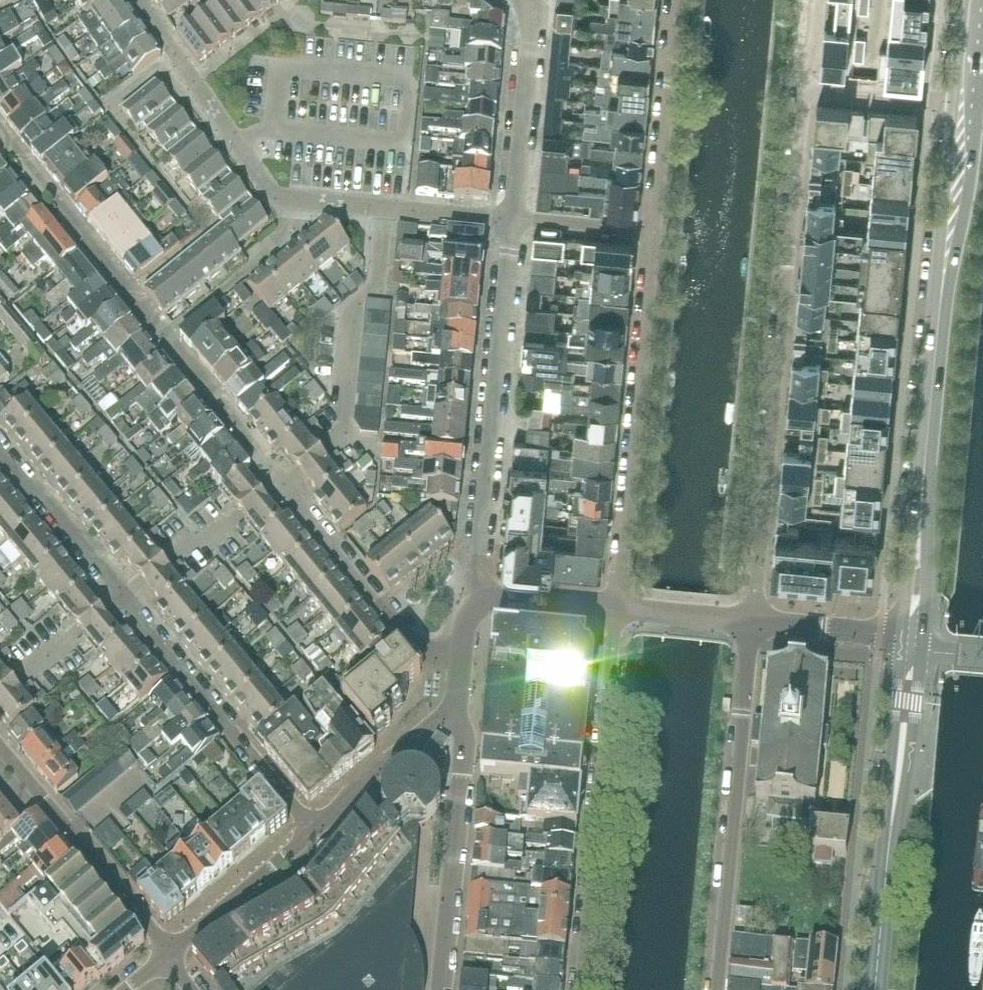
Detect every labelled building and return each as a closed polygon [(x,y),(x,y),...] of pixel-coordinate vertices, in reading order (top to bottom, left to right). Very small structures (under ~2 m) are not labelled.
[(48,4),(45,0),(33,0),(34,2),(39,10),(48,4)] [(111,0),(73,0),(68,4),(71,8),(79,3),(88,16),(111,0)] [(98,31),(129,10),(122,0),(111,0),(88,16),(80,21),(91,36),(98,31)] [(160,8),(161,8),(173,0),(155,0),(160,8)] [(193,1),(192,0),(173,0),(161,8),(168,18),(193,1)] [(258,19),(243,0),(223,0),(221,1),(243,30),(258,19)] [(266,0),(243,0),(258,19),(272,8),(266,0)] [(283,0),(266,0),(272,8),(283,0)] [(410,13),(410,2),(384,0),(384,11),(410,13)] [(471,17),(478,18),(477,26),(454,24),(455,16),(433,13),(431,31),(462,33),(476,35),(505,37),(506,21),(480,0),(473,0),(471,17)] [(577,0),(559,0),(557,2),(557,6),(577,8),(577,0)] [(610,3),(601,2),(600,11),(615,12),(656,16),(657,0),(610,0),(610,3)] [(838,11),(850,12),(851,0),(839,0),(838,11)] [(858,11),(870,12),(871,1),(862,0),(859,0),(858,11)] [(229,41),(243,30),(221,1),(207,12),(229,41)] [(427,14),(428,4),(415,3),(414,13),(427,14)] [(892,3),(890,24),(926,28),(928,6),(892,3)] [(335,16),(335,7),(323,6),(322,15),(335,16)] [(556,6),(554,24),(576,26),(576,22),(578,8),(577,8),(557,6),(556,6)] [(358,18),(359,10),(347,8),(346,17),(358,18)] [(101,51),(109,46),(139,24),(129,10),(98,31),(91,36),(101,51)] [(371,20),(372,11),(359,10),(358,18),(371,20)] [(21,30),(11,11),(0,17),(0,42),(21,30)] [(824,30),(820,72),(844,74),(850,12),(838,11),(836,31),(824,30)] [(49,26),(59,19),(54,12),(44,19),(49,26)] [(215,52),(229,41),(207,12),(192,23),(215,52)] [(394,22),(395,13),(382,12),(382,21),(394,22)] [(592,18),(591,28),(606,29),(654,34),(656,16),(615,12),(614,21),(592,18)] [(407,23),(407,14),(395,13),(394,22),(407,23)] [(200,64),(215,52),(192,23),(178,35),(200,64)] [(99,75),(101,74),(150,40),(139,24),(109,46),(101,51),(98,53),(104,61),(94,68),(99,75)] [(890,24),(887,50),(924,54),(926,28),(890,24)] [(7,58),(21,49),(37,40),(36,39),(46,33),(41,25),(32,31),(33,33),(17,43),(3,51),(0,43),(0,62),(7,58)] [(569,43),(571,30),(554,29),(552,42),(569,43)] [(652,52),(654,34),(606,29),(604,47),(652,52)] [(503,57),(505,37),(476,35),(462,33),(461,44),(453,43),(452,52),(461,52),(503,57)] [(45,55),(48,53),(56,48),(46,34),(38,39),(45,49),(42,51),(45,55)] [(855,47),(866,48),(867,43),(867,37),(856,36),(855,47)] [(67,53),(72,49),(64,39),(60,42),(67,53)] [(161,55),(150,40),(101,74),(106,82),(129,66),(135,74),(134,74),(135,75),(162,56),(161,55)] [(568,56),(569,43),(552,42),(551,54),(568,56)] [(652,52),(604,47),(603,47),(601,65),(603,65),(650,70),(652,52)] [(854,58),(854,59),(865,60),(866,48),(855,47),(854,58)] [(56,48),(48,53),(59,68),(66,63),(56,48)] [(67,53),(74,63),(79,59),(72,49),(67,53)] [(880,49),(877,77),(884,78),(890,79),(921,81),(924,54),(887,50),(880,49)] [(501,74),(503,57),(461,52),(461,61),(445,60),(444,69),(467,71),(501,74)] [(11,66),(7,58),(0,62),(0,83),(25,66),(21,60),(11,66)] [(25,93),(21,86),(40,73),(34,64),(0,88),(0,111),(25,93)] [(574,80),(575,67),(550,64),(549,78),(566,79),(574,80)] [(649,88),(650,70),(603,65),(601,83),(606,84),(649,88)] [(466,80),(448,78),(440,77),(441,69),(426,68),(425,85),(456,88),(471,90),(499,92),(501,74),(467,71),(466,80)] [(94,90),(104,83),(98,76),(88,83),(94,90)] [(565,93),(566,79),(549,78),(548,91),(565,93)] [(49,94),(40,82),(25,93),(0,111),(10,125),(34,107),(49,94)] [(22,140),(49,117),(53,114),(49,108),(60,98),(70,91),(63,83),(54,90),(49,94),(34,107),(10,125),(11,126),(22,140)] [(148,132),(176,109),(156,83),(122,110),(139,131),(144,127),(148,132)] [(647,105),(649,88),(606,84),(605,92),(597,91),(596,100),(602,101),(647,105)] [(499,92),(471,90),(456,88),(455,94),(425,91),(424,103),(469,108),(497,110),(499,92)] [(93,102),(94,101),(86,91),(80,95),(88,106),(93,102)] [(561,110),(562,98),(547,96),(546,109),(561,110)] [(645,123),(647,105),(602,101),(601,110),(586,109),(585,118),(598,119),(613,120),(645,123)] [(32,152),(57,132),(52,126),(74,108),(69,102),(57,111),(53,114),(49,117),(22,140),(32,152)] [(88,106),(87,107),(95,116),(101,111),(93,102),(88,106)] [(845,135),(847,109),(817,106),(814,131),(842,133),(842,134),(845,135)] [(496,129),(497,110),(469,108),(468,116),(432,113),(431,122),(436,123),(496,129)] [(168,157),(197,134),(176,109),(148,132),(168,157)] [(845,135),(851,135),(864,137),(865,131),(863,131),(865,110),(847,109),(845,135)] [(885,137),(887,112),(869,111),(867,131),(865,131),(864,137),(869,137),(869,136),(877,137),(885,137)] [(917,115),(887,112),(885,137),(915,140),(917,115)] [(559,131),(560,116),(545,114),(544,129),(559,131)] [(108,132),(114,127),(107,119),(101,124),(108,132)] [(644,142),(645,123),(613,120),(598,119),(597,127),(585,126),(584,136),(616,139),(644,142)] [(42,165),(67,145),(80,134),(70,122),(57,132),(32,152),(42,165)] [(436,123),(431,122),(423,122),(422,135),(429,136),(430,131),(440,132),(461,134),(460,143),(466,144),(494,146),(496,129),(436,123)] [(114,127),(108,132),(113,138),(116,142),(122,137),(114,127)] [(840,159),(841,147),(842,134),(842,133),(814,131),(810,176),(822,177),(824,158),(840,159)] [(53,178),(78,158),(83,153),(78,148),(87,140),(82,133),(80,134),(67,145),(42,165),(53,178)] [(184,176),(213,153),(197,134),(168,157),(184,176)] [(589,144),(589,139),(544,134),(542,149),(569,152),(588,154),(589,144)] [(845,135),(842,134),(841,147),(850,148),(851,135),(845,135)] [(915,140),(885,137),(877,137),(869,136),(869,137),(877,138),(875,159),(913,163),(915,140)] [(128,164),(138,156),(124,139),(114,147),(128,164)] [(430,154),(432,140),(421,139),(420,153),(430,154)] [(642,159),(644,142),(616,139),(615,147),(589,144),(588,154),(615,156),(642,159)] [(492,164),(494,146),(466,144),(460,143),(455,143),(454,151),(451,151),(451,155),(447,155),(446,160),(454,161),(492,164)] [(567,170),(569,152),(542,149),(540,167),(548,168),(567,170)] [(87,170),(92,165),(83,153),(78,158),(53,178),(62,190),(87,170)] [(228,173),(228,172),(213,153),(184,176),(200,196),(228,173)] [(90,223),(111,206),(125,195),(130,191),(120,179),(143,162),(138,156),(128,164),(116,174),(118,176),(93,196),(78,208),(90,223)] [(640,176),(642,159),(615,156),(613,165),(591,163),(590,172),(640,176)] [(911,186),(913,163),(875,159),(872,182),(911,186)] [(434,172),(435,162),(420,161),(419,170),(434,172)] [(490,182),(492,164),(454,161),(453,176),(453,179),(457,179),(490,182)] [(11,174),(1,162),(0,163),(0,183),(11,174)] [(75,205),(86,196),(99,185),(109,177),(96,162),(92,165),(87,170),(62,190),(75,205)] [(567,170),(548,168),(540,167),(538,187),(552,188),(566,190),(578,191),(580,171),(567,170)] [(852,180),(854,167),(845,167),(844,179),(852,180)] [(446,173),(434,172),(419,170),(416,195),(485,202),(489,199),(490,182),(457,179),(453,179),(453,176),(449,175),(449,173),(446,173)] [(640,176),(590,172),(586,172),(585,177),(589,177),(589,181),(606,183),(605,193),(638,197),(640,176)] [(156,193),(163,187),(152,173),(145,179),(156,193)] [(248,197),(228,173),(200,196),(219,220),(248,197)] [(22,186),(11,174),(0,183),(0,204),(22,186)] [(851,193),(852,180),(844,179),(842,192),(851,193)] [(833,229),(833,228),(834,215),(836,203),(819,201),(821,182),(810,181),(805,226),(833,229)] [(911,186),(872,182),(870,207),(908,211),(911,186)] [(32,199),(22,186),(0,204),(0,217),(2,215),(6,220),(32,199)] [(163,210),(168,207),(175,201),(163,187),(156,193),(152,197),(163,210)] [(550,208),(552,188),(538,187),(536,207),(550,208)] [(605,193),(578,191),(566,190),(565,202),(591,204),(590,212),(636,217),(638,197),(605,193)] [(101,238),(123,220),(137,209),(125,195),(111,206),(90,223),(101,238)] [(237,249),(269,223),(248,197),(219,220),(228,231),(224,235),(236,250),(237,249)] [(5,241),(8,239),(42,211),(32,199),(6,220),(10,224),(0,232),(0,240),(3,243),(5,241)] [(175,201),(168,207),(180,221),(187,215),(175,201)] [(906,236),(908,211),(870,207),(868,231),(868,232),(906,236)] [(113,252),(146,224),(148,223),(137,209),(123,220),(101,238),(113,252)] [(56,229),(42,212),(42,211),(8,239),(5,241),(9,244),(12,241),(16,246),(27,237),(35,246),(56,229)] [(843,216),(834,215),(833,228),(842,229),(843,216)] [(351,247),(330,221),(313,234),(335,260),(351,247)] [(124,265),(145,248),(153,243),(147,236),(152,232),(146,224),(113,252),(124,265)] [(414,247),(415,227),(399,225),(397,245),(414,247)] [(842,229),(833,228),(833,229),(805,226),(799,291),(827,293),(827,294),(836,295),(861,297),(862,297),(900,300),(906,236),(868,232),(868,231),(842,229)] [(56,272),(77,255),(56,229),(35,246),(16,261),(20,265),(25,260),(30,266),(36,273),(38,270),(41,274),(51,266),(56,272)] [(236,250),(224,235),(220,229),(201,244),(223,271),(242,255),(237,249),(236,250)] [(483,254),(485,234),(431,229),(430,238),(448,240),(447,250),(483,254)] [(319,273),(335,260),(313,234),(297,247),(319,273)] [(563,256),(565,238),(534,235),(532,253),(558,255),(563,256)] [(179,245),(173,238),(164,245),(159,238),(153,243),(145,248),(124,265),(136,281),(180,246),(180,245),(179,245)] [(632,263),(634,244),(583,239),(581,258),(596,259),(632,263)] [(204,286),(223,271),(201,244),(183,259),(204,286)] [(424,248),(414,247),(397,245),(395,264),(401,265),(402,265),(422,267),(424,248)] [(303,286),(319,273),(297,247),(282,260),(303,286)] [(483,254),(447,250),(429,249),(428,257),(444,259),(443,269),(482,273),(483,254)] [(556,273),(558,255),(532,253),(530,271),(556,273)] [(98,280),(87,267),(77,255),(56,272),(61,278),(52,285),(54,289),(51,291),(56,297),(59,295),(62,298),(71,291),(77,297),(98,280)] [(186,301),(204,286),(183,259),(164,275),(186,301)] [(630,280),(632,263),(596,259),(595,268),(576,267),(575,275),(584,276),(597,277),(630,280)] [(287,299),(303,286),(282,260),(266,272),(287,299)] [(395,264),(394,285),(403,286),(404,274),(400,273),(401,265),(395,264)] [(480,294),(482,273),(443,269),(422,267),(416,267),(415,276),(431,278),(430,289),(444,290),(480,294)] [(555,291),(556,273),(530,271),(529,288),(541,290),(555,291)] [(271,312),(287,299),(266,272),(249,286),(265,304),(271,312)] [(0,277),(0,292),(10,303),(20,294),(4,274),(0,276),(0,277)] [(365,284),(363,282),(357,274),(351,280),(359,290),(365,284)] [(166,317),(186,301),(164,275),(144,290),(166,317)] [(630,280),(597,277),(584,276),(583,284),(577,283),(576,293),(580,294),(580,295),(628,299),(630,280)] [(74,319),(108,292),(98,280),(77,297),(82,303),(61,320),(66,326),(74,319)] [(352,296),(359,290),(351,280),(344,286),(352,296)] [(244,305),(252,299),(242,286),(234,293),(244,305)] [(444,290),(430,289),(423,288),(423,293),(427,294),(426,298),(441,300),(439,310),(478,314),(480,294),(444,290)] [(529,288),(527,307),(538,308),(539,308),(541,290),(529,288)] [(824,319),(826,307),(827,294),(827,293),(799,291),(795,336),(806,337),(808,318),(824,319)] [(98,322),(119,305),(108,292),(74,319),(80,326),(92,315),(98,322)] [(834,308),(836,295),(827,294),(826,307),(834,308)] [(408,307),(409,296),(399,295),(398,306),(406,307),(408,307)] [(627,316),(628,299),(580,295),(579,311),(575,310),(575,311),(627,316)] [(897,323),(900,300),(862,297),(861,297),(859,319),(897,323)] [(221,315),(230,307),(225,300),(181,335),(192,348),(218,327),(225,321),(221,315)] [(327,316),(333,310),(325,300),(319,306),(327,316)] [(392,303),(385,302),(367,301),(366,313),(391,316),(392,303)] [(280,323),(271,312),(265,304),(252,314),(267,333),(270,331),(280,323)] [(105,342),(131,320),(119,305),(98,322),(70,344),(76,352),(84,345),(99,334),(105,342)] [(320,321),(327,316),(319,306),(312,311),(320,321)] [(476,330),(478,314),(439,310),(408,307),(406,307),(406,316),(432,318),(432,326),(443,327),(476,330)] [(554,327),(556,309),(539,308),(538,308),(527,307),(525,325),(526,325),(554,327)] [(25,330),(6,308),(0,313),(0,320),(15,339),(25,331),(25,330)] [(625,334),(627,316),(575,311),(573,329),(625,334)] [(34,331),(41,325),(31,312),(24,318),(34,331)] [(390,328),(391,316),(366,313),(365,325),(390,328)] [(895,342),(897,323),(859,319),(857,338),(895,342)] [(117,358),(144,336),(131,320),(105,342),(90,353),(82,360),(89,368),(97,361),(98,362),(112,351),(117,358)] [(407,323),(405,323),(396,322),(395,337),(405,338),(407,323)] [(292,339),(287,332),(280,323),(270,331),(283,347),(292,339)] [(837,336),(839,324),(830,323),(829,336),(837,336)] [(52,338),(46,331),(42,325),(41,325),(34,331),(45,344),(52,338)] [(388,339),(390,328),(365,325),(363,337),(388,339)] [(443,327),(432,326),(430,325),(429,341),(447,343),(475,345),(476,330),(443,327)] [(554,327),(526,325),(525,325),(524,338),(556,341),(558,328),(554,327)] [(214,376),(240,354),(218,327),(192,348),(214,376)] [(295,342),(302,337),(294,327),(287,332),(292,339),(295,342)] [(625,334),(573,329),(571,329),(570,339),(579,340),(579,339),(587,340),(586,350),(590,350),(595,351),(623,354),(625,334)] [(25,331),(15,339),(36,364),(46,356),(47,356),(25,330),(25,331)] [(138,380),(163,359),(144,336),(117,358),(94,378),(100,385),(125,364),(138,380)] [(837,336),(829,336),(827,348),(836,349),(837,336)] [(387,351),(388,339),(363,337),(362,349),(387,351)] [(407,339),(405,338),(395,337),(394,353),(405,354),(407,339)] [(571,342),(556,341),(524,338),(521,364),(568,369),(571,342)] [(894,361),(895,342),(857,338),(856,358),(894,361)] [(56,357),(62,352),(62,351),(54,341),(48,347),(56,357)] [(475,345),(447,343),(429,341),(428,357),(473,361),(475,345)] [(804,361),(806,342),(794,341),(790,386),(818,389),(819,379),(820,366),(820,363),(804,361)] [(263,356),(259,350),(253,343),(240,354),(214,376),(227,392),(248,374),(269,357),(266,354),(263,356)] [(279,372),(290,363),(298,357),(292,349),(254,380),(248,374),(227,392),(239,406),(260,388),(279,372)] [(386,363),(387,351),(362,349),(361,361),(386,363)] [(623,354),(595,351),(590,350),(588,361),(573,359),(572,369),(577,370),(621,374),(623,354)] [(69,372),(74,367),(62,352),(56,357),(69,372)] [(473,361),(428,357),(413,356),(412,365),(441,367),(440,377),(471,380),(473,361)] [(301,377),(309,371),(298,357),(290,363),(295,370),(265,394),(260,388),(239,406),(250,420),(277,398),(276,397),(301,377)] [(891,386),(894,361),(856,358),(853,383),(891,386)] [(113,423),(136,404),(153,390),(174,373),(163,359),(138,380),(144,387),(130,398),(117,409),(108,399),(99,406),(113,423)] [(385,375),(386,363),(361,361),(360,373),(385,375)] [(572,369),(568,369),(521,364),(519,385),(561,389),(575,390),(577,370),(572,369)] [(46,376),(56,368),(53,365),(44,373),(46,376)] [(819,379),(827,380),(829,367),(820,366),(819,379)] [(0,369),(0,388),(10,380),(0,369)] [(621,374),(577,370),(575,390),(591,392),(591,391),(619,394),(621,374)] [(64,378),(63,376),(59,372),(49,380),(54,386),(64,378)] [(471,380),(440,377),(391,372),(390,382),(426,385),(425,393),(469,397),(471,380)] [(150,419),(187,389),(174,373),(153,390),(160,398),(144,412),(150,419)] [(384,387),(385,375),(360,373),(358,385),(384,387)] [(826,393),(827,380),(819,379),(818,389),(817,392),(826,393)] [(35,389),(28,381),(17,390),(12,383),(0,393),(0,424),(29,400),(26,396),(35,389)] [(304,391),(310,398),(320,390),(314,383),(304,391)] [(889,411),(891,386),(853,383),(851,407),(843,406),(843,407),(889,411)] [(382,399),(384,387),(358,385),(357,397),(382,399)] [(813,434),(817,392),(818,389),(790,386),(787,417),(804,419),(803,433),(813,434)] [(161,435),(171,427),(178,422),(200,404),(187,389),(150,419),(148,420),(161,435)] [(400,408),(401,391),(389,389),(388,408),(399,409),(400,408)] [(591,392),(575,390),(561,389),(560,399),(551,398),(550,408),(589,411),(617,414),(619,394),(591,391),(591,392)] [(320,390),(310,398),(315,405),(325,397),(320,390)] [(468,415),(469,397),(425,393),(423,410),(436,412),(468,415)] [(381,411),(382,399),(357,397),(356,409),(381,411)] [(77,412),(86,404),(81,398),(71,406),(77,412)] [(263,436),(289,415),(277,398),(250,420),(263,436)] [(42,415),(29,400),(0,424),(13,439),(42,415)] [(82,419),(92,411),(86,404),(77,412),(82,419)] [(165,459),(178,448),(213,420),(200,404),(178,422),(184,428),(157,449),(165,459)] [(542,426),(544,407),(530,405),(528,424),(542,426)] [(831,406),(822,405),(821,419),(829,420),(831,406)] [(887,430),(889,411),(843,407),(841,426),(887,430)] [(468,415),(436,412),(423,410),(400,408),(399,409),(388,408),(387,417),(436,421),(435,430),(466,433),(468,415)] [(380,423),(381,411),(356,409),(355,421),(380,423)] [(616,433),(617,414),(589,411),(588,420),(564,418),(563,428),(575,429),(587,430),(616,433)] [(26,455),(54,431),(42,415),(13,439),(26,455)] [(302,430),(289,415),(263,436),(277,452),(282,448),(281,447),(302,430)] [(187,465),(204,453),(225,435),(213,420),(178,448),(165,459),(171,467),(181,458),(187,465)] [(315,440),(309,432),(318,424),(314,420),(302,430),(281,447),(282,448),(295,464),(305,455),(317,470),(328,462),(319,451),(316,447),(325,439),(322,435),(315,440)] [(379,435),(380,423),(355,421),(354,422),(363,434),(379,435)] [(124,424),(117,430),(125,439),(132,434),(124,424)] [(549,444),(550,426),(542,426),(528,424),(526,442),(549,444)] [(464,451),(466,433),(435,430),(386,425),(385,436),(421,440),(420,447),(432,448),(464,451)] [(885,453),(887,430),(841,426),(841,427),(849,428),(847,450),(885,453)] [(103,443),(112,435),(107,429),(97,437),(103,443)] [(614,452),(616,433),(587,430),(575,429),(573,448),(614,452)] [(39,470),(67,447),(54,431),(26,455),(39,470)] [(132,434),(125,439),(129,444),(137,437),(133,432),(132,434)] [(827,448),(828,435),(819,434),(818,447),(827,448)] [(108,450),(118,442),(112,435),(103,443),(108,450)] [(206,477),(238,451),(225,435),(204,453),(210,460),(186,479),(193,487),(206,477)] [(784,451),(781,482),(808,484),(813,439),(802,438),(801,453),(784,451)] [(541,540),(542,532),(543,520),(538,519),(539,508),(544,509),(546,480),(541,480),(542,469),(547,469),(548,468),(547,468),(549,444),(526,442),(514,441),(510,485),(513,489),(512,495),(508,498),(507,518),(510,518),(509,529),(506,528),(502,565),(507,572),(518,573),(518,571),(518,567),(525,567),(525,572),(524,572),(524,573),(540,575),(541,574),(539,573),(540,569),(550,570),(550,574),(549,574),(549,576),(551,576),(554,544),(554,543),(554,542),(541,540)] [(432,448),(420,447),(385,443),(383,462),(397,463),(398,463),(398,459),(405,459),(405,454),(418,455),(417,465),(462,469),(464,451),(432,448)] [(52,486),(80,462),(67,447),(39,470),(52,486)] [(826,460),(827,448),(818,447),(817,459),(826,460)] [(612,471),(614,452),(573,448),(572,456),(551,454),(551,465),(576,468),(612,471)] [(146,465),(152,460),(144,450),(138,455),(146,465)] [(885,453),(847,450),(845,471),(837,470),(837,471),(883,476),(885,453)] [(243,472),(251,466),(238,451),(206,477),(207,479),(215,472),(221,479),(201,496),(207,503),(210,500),(211,500),(244,473),(243,472)] [(341,471),(334,463),(340,457),(337,454),(328,462),(317,470),(305,455),(295,464),(298,468),(319,494),(320,495),(341,478),(341,479),(354,468),(350,464),(341,471)] [(364,472),(373,464),(368,457),(358,465),(364,472)] [(128,474),(138,466),(132,460),(123,468),(128,474)] [(65,502),(93,478),(80,462),(52,486),(65,502)] [(417,465),(398,463),(397,463),(397,472),(416,474),(415,482),(461,486),(462,469),(417,465)] [(134,481),(144,473),(138,466),(128,474),(134,481)] [(610,490),(612,471),(576,468),(575,478),(550,475),(549,485),(574,487),(610,490)] [(883,476),(837,471),(835,490),(881,495),(883,476)] [(263,496),(257,489),(244,473),(211,500),(214,504),(223,497),(230,505),(224,510),(227,514),(236,506),(247,498),(258,512),(269,504),(263,496)] [(12,488),(0,474),(0,498),(12,488)] [(377,475),(369,474),(367,487),(375,488),(377,475)] [(823,489),(824,477),(815,476),(814,488),(823,489)] [(77,517),(106,493),(93,478),(65,502),(77,517)] [(354,494),(341,479),(341,478),(320,495),(319,494),(314,499),(328,515),(354,494)] [(175,500),(182,495),(170,480),(163,486),(175,500)] [(461,486),(415,482),(395,480),(394,490),(428,493),(428,502),(439,503),(452,505),(459,505),(461,486)] [(806,510),(808,484),(781,482),(776,526),(788,527),(790,509),(806,510)] [(608,509),(610,490),(574,487),(573,498),(565,497),(564,505),(571,505),(608,509)] [(25,504),(12,488),(0,498),(0,524),(25,504)] [(821,502),(823,489),(814,488),(813,501),(821,502)] [(879,514),(881,495),(835,490),(835,492),(843,492),(841,511),(843,512),(856,513),(856,512),(879,514)] [(154,505),(164,497),(158,491),(149,499),(154,505)] [(90,533),(119,509),(106,493),(77,517),(90,533)] [(341,531),(367,510),(354,494),(328,515),(341,531)] [(189,518),(199,510),(188,496),(178,504),(189,518)] [(160,512),(169,504),(164,497),(154,505),(160,512)] [(269,504),(258,512),(247,498),(236,506),(241,512),(248,521),(239,528),(242,532),(248,527),(255,535),(246,543),(250,548),(262,538),(261,537),(282,520),(282,519),(269,504)] [(451,514),(452,505),(439,503),(438,513),(451,514)] [(558,514),(559,504),(547,503),(546,512),(558,514)] [(38,519),(25,504),(0,524),(0,532),(9,543),(38,519)] [(377,510),(385,520),(392,514),(384,504),(377,510)] [(607,528),(608,509),(571,505),(570,515),(563,514),(562,524),(574,525),(607,528)] [(106,546),(132,524),(119,509),(90,533),(91,533),(94,531),(106,546)] [(439,553),(455,540),(431,511),(415,524),(439,553)] [(855,522),(856,513),(843,512),(842,521),(855,522)] [(873,579),(879,514),(856,512),(856,513),(855,522),(854,538),(855,538),(851,577),(873,579)] [(300,531),(288,516),(287,515),(282,519),(282,520),(261,537),(262,538),(274,552),(300,531)] [(818,525),(818,516),(806,515),(805,523),(818,525)] [(831,517),(818,516),(818,525),(830,526),(831,517)] [(369,533),(376,527),(368,517),(361,522),(369,533)] [(22,559),(51,535),(38,519),(9,543),(22,559)] [(362,538),(369,533),(361,522),(354,528),(362,538)] [(145,540),(144,539),(132,524),(106,546),(119,562),(125,557),(145,540)] [(423,566),(439,553),(415,524),(399,537),(423,566)] [(605,548),(607,528),(574,525),(574,529),(578,529),(577,536),(542,532),(541,540),(554,542),(554,543),(605,548)] [(799,528),(788,527),(776,526),(775,540),(797,542),(797,541),(798,541),(799,528)] [(158,550),(151,542),(160,534),(156,529),(144,539),(145,540),(125,557),(138,573),(148,565),(160,579),(170,571),(164,563),(158,556),(168,548),(164,544),(158,550)] [(312,546),(305,538),(300,531),(274,552),(286,568),(315,544),(312,546)] [(35,575),(64,551),(51,535),(22,559),(35,575)] [(407,579),(423,566),(399,537),(383,550),(407,579)] [(832,575),(836,537),(835,537),(834,545),(816,543),(812,581),(832,583),(833,579),(833,575),(832,575)] [(855,538),(854,538),(836,537),(832,575),(833,575),(851,577),(855,538)] [(775,540),(771,577),(793,579),(797,542),(775,540)] [(797,541),(797,542),(793,579),(812,581),(816,543),(798,541),(797,541)] [(299,583),(328,559),(315,544),(286,568),(299,583)] [(601,581),(604,549),(554,544),(551,576),(551,577),(552,577),(552,576),(601,581)] [(391,592),(407,579),(383,550),(367,563),(391,592)] [(62,554),(64,551),(35,575),(48,590),(74,569),(62,554)] [(311,598),(340,575),(328,559),(299,583),(311,598)] [(183,580),(176,572),(183,567),(180,563),(170,571),(160,579),(148,565),(138,573),(143,580),(149,587),(163,604),(184,587),(196,577),(193,573),(183,580)] [(242,578),(252,570),(247,564),(237,573),(242,578)] [(220,583),(230,575),(224,568),(214,577),(220,583)] [(88,585),(80,576),(74,569),(48,590),(61,605),(61,606),(82,589),(88,585)] [(252,570),(242,578),(248,586),(258,577),(252,570)] [(230,575),(220,583),(225,590),(235,581),(230,575)] [(353,590),(340,575),(311,598),(324,614),(353,590)] [(197,602),(184,587),(163,604),(158,608),(171,624),(197,602)] [(96,606),(82,589),(61,606),(61,605),(49,615),(52,620),(62,612),(69,621),(62,626),(65,630),(75,622),(85,613),(97,628),(108,620),(101,612),(96,606)] [(336,629),(365,605),(353,590),(324,614),(336,629)] [(267,609),(277,600),(272,594),(262,602),(267,609)] [(245,614),(255,606),(250,600),(240,608),(245,614)] [(277,600),(267,609),(273,616),(283,607),(277,600)] [(33,614),(27,607),(22,601),(12,609),(23,622),(33,614)] [(181,642),(210,618),(197,602),(171,624),(183,639),(180,641),(181,642)] [(349,644),(378,621),(365,605),(336,629),(349,644)] [(255,606),(245,614),(251,621),(261,613),(255,606)] [(19,626),(8,613),(0,619),(0,624),(9,634),(19,626)] [(97,628),(85,613),(75,622),(80,629),(87,637),(77,645),(81,649),(87,643),(94,651),(85,659),(89,664),(101,654),(100,653),(121,636),(121,635),(108,620),(97,628)] [(194,657),(223,633),(210,618),(181,642),(194,657)] [(361,660),(390,636),(378,621),(349,644),(361,660)] [(292,639),(302,631),(297,625),(287,633),(292,639)] [(139,647),(134,641),(126,631),(121,635),(121,636),(100,653),(101,654),(113,669),(139,647)] [(271,645),(281,637),(276,631),(266,639),(271,645)] [(302,631),(292,639),(299,646),(308,638),(302,631)] [(591,694),(594,664),(593,661),(592,658),(590,655),(587,654),(584,653),(585,641),(495,632),(482,775),(510,778),(509,779),(581,786),(582,783),(581,783),(584,759),(584,756),(586,732),(587,732),(587,730),(586,730),(589,706),(589,704),(587,704),(588,694),(591,694)] [(207,673),(235,649),(223,633),(194,657),(207,673)] [(342,698),(401,650),(390,636),(361,660),(359,662),(363,667),(357,672),(363,680),(350,690),(340,679),(332,686),(342,698)] [(281,637),(271,645),(277,652),(287,644),(281,637)] [(152,662),(145,654),(139,647),(113,669),(126,684),(155,661),(155,660),(152,662)] [(220,688),(248,665),(235,649),(207,673),(220,688)] [(2,662),(11,655),(8,650),(7,650),(0,656),(0,687),(11,700),(21,691),(14,683),(9,677),(18,669),(15,665),(9,671),(2,662)] [(405,688),(421,674),(401,650),(342,698),(374,737),(391,724),(387,718),(402,705),(399,702),(408,695),(408,692),(405,688)] [(318,669),(328,661),(323,655),(313,663),(318,669)] [(140,701),(168,677),(155,661),(126,684),(140,701)] [(328,661),(318,669),(324,677),(334,668),(328,661)] [(297,676),(307,668),(302,662),(292,671),(297,676)] [(233,704),(261,680),(248,665),(220,688),(233,704)] [(307,668),(297,676),(303,684),(313,675),(307,668)] [(791,671),(790,672),(769,669),(769,670),(764,722),(755,721),(752,747),(762,748),(756,800),(757,800),(757,801),(769,802),(767,821),(780,822),(779,835),(810,838),(809,850),(818,851),(817,860),(832,861),(833,853),(847,854),(849,829),(801,824),(803,805),(816,807),(816,806),(822,750),(827,751),(828,748),(829,736),(829,732),(824,732),(829,676),(828,676),(828,675),(807,673),(807,672),(804,671),(804,672),(803,672),(803,673),(795,672),(795,671),(794,671),(791,670),(791,671)] [(85,693),(95,684),(90,678),(80,686),(85,693)] [(245,719),(274,696),(261,680),(233,704),(245,719)] [(149,729),(186,698),(172,682),(151,700),(159,710),(144,723),(149,729)] [(27,693),(34,687),(30,684),(21,691),(11,700),(0,687),(0,708),(14,725),(47,698),(43,693),(34,701),(27,693)] [(95,684),(85,693),(91,699),(101,691),(95,684)] [(324,688),(304,704),(315,723),(328,739),(337,750),(340,748),(355,766),(375,749),(324,688)] [(259,735),(281,718),(288,712),(274,696),(245,719),(259,735)] [(163,738),(196,710),(186,698),(149,729),(139,738),(134,742),(129,747),(139,758),(147,751),(163,738)] [(731,717),(732,703),(724,702),(723,716),(731,717)] [(20,749),(59,717),(53,709),(39,721),(34,714),(9,735),(20,749)] [(182,742),(206,722),(196,710),(163,738),(173,750),(182,742)] [(304,716),(301,722),(294,714),(285,722),(281,718),(259,735),(256,738),(310,803),(334,783),(319,764),(308,752),(323,740),(304,716)] [(164,783),(185,766),(219,737),(206,722),(182,742),(189,750),(158,776),(164,783)] [(128,734),(121,725),(114,731),(129,747),(134,742),(139,738),(133,731),(128,734)] [(61,756),(81,740),(75,733),(56,749),(44,735),(23,752),(40,773),(61,756)] [(447,745),(448,743),(438,736),(423,760),(444,773),(448,745),(447,745)] [(319,764),(334,783),(355,766),(340,748),(337,750),(328,739),(320,746),(324,759),(319,764)] [(58,795),(79,777),(67,763),(86,747),(81,740),(61,756),(40,773),(58,795)] [(77,816),(137,764),(122,746),(62,799),(77,816)] [(208,762),(217,754),(211,746),(201,754),(208,762)] [(149,770),(157,763),(147,751),(139,758),(149,770)] [(198,770),(208,762),(201,754),(192,762),(195,766),(197,768),(198,770)] [(192,956),(221,989),(424,989),(425,988),(425,984),(425,976),(424,969),(423,962),(421,957),(418,947),(416,942),(413,937),(411,933),(418,842),(417,841),(419,829),(423,827),(426,826),(428,825),(432,822),(434,820),(437,817),(439,813),(441,808),(442,802),(442,796),(441,790),(439,786),(436,781),(433,778),(430,775),(427,773),(421,771),(416,770),(411,770),(405,771),(399,773),(393,777),(391,780),(388,783),(386,787),(384,794),(383,796),(383,799),(383,803),(384,805),(384,808),(386,812),(386,813),(388,816),(389,817),(380,824),(368,807),(321,863),(318,862),(316,862),(313,862),(310,863),(307,865),(304,868),(302,872),(301,876),(302,882),(303,885),(304,884),(305,885),(297,891),(296,891),(296,890),(211,940),(192,956)] [(188,789),(196,783),(188,774),(181,780),(185,786),(188,789)] [(578,826),(581,786),(509,779),(508,788),(516,789),(516,796),(519,797),(519,802),(523,803),(521,820),(546,823),(578,826)] [(171,804),(179,797),(177,795),(176,795),(171,788),(163,795),(171,804)] [(271,836),(289,821),(271,800),(263,790),(261,788),(260,788),(242,803),(271,836)] [(145,808),(149,804),(151,802),(152,801),(148,796),(144,792),(137,798),(145,808)] [(271,836),(242,803),(225,818),(235,829),(243,838),(251,847),(266,833),(270,837),(271,836)] [(22,826),(6,807),(0,812),(0,844),(22,826)] [(127,822),(131,819),(133,818),(135,816),(127,807),(120,813),(127,822)] [(50,829),(37,813),(22,826),(0,844),(0,848),(1,849),(4,847),(8,850),(18,842),(25,850),(50,829)] [(520,837),(521,820),(478,816),(476,833),(520,837)] [(234,862),(251,847),(243,838),(235,829),(225,818),(208,832),(217,842),(227,854),(233,861),(234,862)] [(576,842),(578,826),(546,823),(544,839),(576,842)] [(118,841),(105,826),(95,834),(108,849),(118,841)] [(41,862),(63,844),(50,829),(25,850),(10,862),(16,870),(35,855),(41,862)] [(216,876),(233,861),(227,854),(217,842),(208,832),(199,840),(195,843),(191,847),(216,876)] [(508,848),(508,839),(476,836),(474,853),(507,856),(523,857),(525,840),(518,840),(517,849),(508,848)] [(576,842),(544,839),(527,837),(527,846),(548,848),(547,857),(574,859),(576,842)] [(74,861),(76,860),(63,844),(41,862),(0,897),(0,903),(11,916),(28,902),(20,892),(37,878),(44,886),(74,861)] [(199,891),(216,876),(191,847),(173,861),(184,874),(188,879),(199,891)] [(506,864),(507,856),(474,853),(473,870),(520,874),(522,875),(522,866),(506,864)] [(574,859),(547,857),(531,855),(530,863),(546,865),(545,875),(573,878),(574,859)] [(185,909),(185,908),(183,905),(198,892),(198,891),(199,891),(188,879),(184,874),(173,861),(162,871),(158,874),(157,876),(185,909)] [(82,868),(81,869),(75,863),(28,902),(55,934),(63,927),(79,946),(89,957),(127,925),(120,917),(122,916),(108,900),(107,901),(94,886),(96,885),(82,868)] [(518,891),(519,881),(520,874),(473,870),(471,887),(518,891)] [(573,878),(545,875),(524,873),(523,882),(519,881),(518,891),(543,894),(571,896),(573,878)] [(166,924),(185,909),(157,876),(139,890),(138,891),(152,907),(154,910),(165,924),(166,924)] [(543,894),(518,891),(471,887),(468,920),(471,922),(469,934),(466,935),(466,940),(566,949),(571,896),(543,894)] [(753,923),(754,911),(739,909),(738,921),(753,923)] [(84,961),(84,962),(97,978),(100,982),(145,944),(131,927),(128,924),(127,925),(89,957),(84,961)] [(773,989),(781,989),(782,989),(789,989),(793,949),(793,943),(734,937),(729,985),(773,989)] [(564,968),(566,949),(466,940),(465,955),(509,959),(509,954),(522,955),(521,964),(564,968)] [(838,947),(796,943),(796,950),(793,949),(789,989),(834,989),(838,947)] [(79,946),(72,952),(79,959),(81,957),(84,961),(89,957),(79,946)] [(53,981),(61,989),(83,989),(97,978),(84,962),(84,961),(81,957),(79,959),(54,980),(53,981)] [(503,971),(504,962),(464,959),(462,977),(493,980),(493,975),(489,975),(490,970),(503,971)] [(0,964),(0,971),(2,973),(10,966),(5,960),(0,964)] [(564,968),(521,964),(504,962),(503,971),(536,974),(535,983),(562,985),(564,968)] [(27,987),(30,989),(61,989),(53,981),(54,980),(46,971),(27,987)] [(493,980),(462,977),(461,989),(497,989),(488,989),(488,983),(492,983),(493,980)] [(562,985),(535,983),(508,980),(507,989),(516,989),(562,989),(562,985)]
